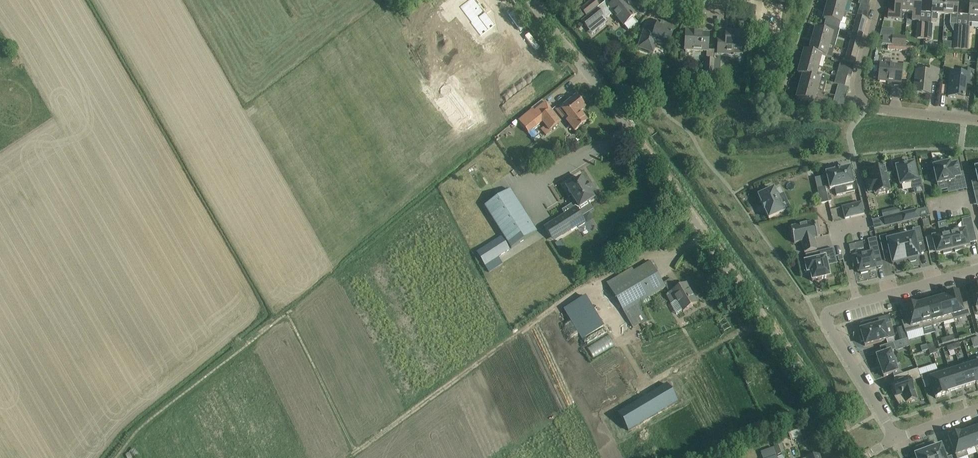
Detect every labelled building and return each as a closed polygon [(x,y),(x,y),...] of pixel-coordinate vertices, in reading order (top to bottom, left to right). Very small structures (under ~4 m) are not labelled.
[(444,7),(447,12),(444,14),(450,23),(464,12),(472,24),(480,35),(495,24),(486,13),(475,0),(472,0),(466,4),(464,1),(465,0),(453,0),(444,7)] [(593,0),(591,0),(575,13),(580,20),(598,6),(593,0)] [(611,6),(608,8),(603,12),(607,18),(613,13),(623,26),(637,15),(627,3),(629,1),(628,0),(618,0),(611,6)] [(844,0),(829,0),(827,8),(843,12),(846,1),(844,0)] [(894,11),(889,11),(888,18),(898,19),(901,19),(901,13),(907,13),(908,0),(895,0),(895,6),(894,6),(893,10),(894,11)] [(907,13),(913,13),(912,20),(919,20),(921,0),(908,0),(907,13)] [(931,20),(938,20),(938,14),(944,15),(945,0),(932,0),(931,20)] [(956,24),(958,0),(945,0),(944,15),(951,15),(950,24),(956,24)] [(968,23),(977,24),(977,0),(970,0),(968,23)] [(868,7),(860,4),(857,16),(867,18),(870,7),(868,7)] [(598,8),(581,22),(587,29),(604,16),(598,8)] [(821,18),(824,19),(823,20),(825,20),(824,25),(833,28),(839,30),(844,31),(845,30),(846,27),(845,26),(840,24),(841,18),(845,19),(847,13),(843,12),(827,8),(825,12),(823,12),(821,18)] [(867,18),(857,16),(853,28),(852,33),(862,36),(867,18)] [(674,28),(658,22),(654,35),(644,31),(638,48),(653,53),(656,43),(668,47),(674,28)] [(833,28),(824,25),(822,31),(816,29),(812,40),(829,45),(833,28)] [(923,39),(924,25),(917,25),(916,38),(923,39)] [(931,26),(924,25),(923,39),(931,39),(931,26)] [(953,50),(960,50),(962,27),(955,26),(954,42),(953,50)] [(969,28),(962,27),(960,50),(967,51),(968,43),(969,28)] [(695,32),(686,31),(685,41),(683,42),(682,45),(683,48),(685,49),(685,51),(707,52),(708,35),(695,34),(695,32)] [(726,40),(718,39),(717,53),(733,54),(733,48),(743,49),(744,33),(726,32),(726,40)] [(862,36),(852,33),(849,43),(860,46),(862,36)] [(905,46),(905,38),(892,37),(892,44),(892,45),(905,46)] [(829,45),(812,40),(809,52),(821,56),(831,58),(835,46),(829,45)] [(900,86),(902,67),(881,64),(883,57),(878,56),(880,45),(877,44),(874,64),(880,64),(878,81),(893,83),(893,85),(900,86)] [(905,55),(911,55),(912,47),(905,47),(905,46),(892,45),(889,45),(889,50),(905,51),(905,55)] [(809,52),(804,51),(801,62),(818,67),(821,56),(809,52)] [(846,56),(844,62),(854,65),(856,58),(846,56)] [(713,61),(706,60),(704,78),(705,78),(712,78),(713,61)] [(713,61),(712,78),(719,79),(720,61),(713,61)] [(842,61),(841,66),(843,67),(853,69),(854,65),(844,62),(842,61)] [(818,67),(801,62),(798,74),(803,76),(826,82),(815,78),(818,67)] [(938,83),(939,70),(931,69),(931,73),(916,71),(913,93),(929,95),(931,82),(938,83)] [(974,72),(966,71),(966,76),(950,74),(948,97),(964,99),(965,85),(972,86),(974,72)] [(826,82),(803,76),(799,88),(816,92),(816,91),(823,93),(826,82)] [(816,92),(799,88),(796,99),(813,103),(816,92)] [(585,107),(576,96),(564,106),(565,107),(560,111),(575,131),(587,121),(579,112),(585,107)] [(819,105),(817,111),(841,114),(842,111),(845,99),(835,97),(832,108),(819,105)] [(561,122),(546,105),(536,113),(533,110),(519,122),(528,133),(542,121),(550,131),(561,122)] [(946,162),(936,164),(936,166),(933,167),(937,185),(946,183),(947,189),(955,187),(954,181),(960,180),(957,164),(950,166),(950,163),(946,164),(946,162)] [(912,183),(913,189),(923,186),(921,178),(917,179),(913,164),(905,166),(904,164),(897,165),(898,167),(896,168),(900,185),(912,183)] [(874,195),(889,191),(887,182),(889,181),(888,174),(886,175),(884,167),(877,169),(877,167),(870,168),(870,171),(869,171),(871,180),(866,181),(868,191),(868,194),(873,193),(874,195)] [(835,172),(826,174),(830,190),(835,188),(836,196),(846,194),(844,186),(853,184),(852,180),(853,178),(852,172),(850,171),(849,169),(840,171),(840,170),(839,170),(839,171),(836,172),(836,171),(835,171),(835,172)] [(567,187),(566,188),(567,189),(575,202),(566,208),(569,212),(576,208),(577,210),(593,199),(593,200),(594,199),(593,198),(589,191),(591,190),(587,185),(586,186),(582,181),(582,180),(581,179),(581,178),(580,179),(579,180),(578,178),(571,183),(572,184),(567,187)] [(825,187),(817,189),(821,204),(828,202),(825,187)] [(773,189),(758,196),(762,205),(764,211),(765,210),(768,219),(784,212),(780,204),(787,201),(783,194),(777,197),(773,189)] [(510,190),(484,206),(511,249),(537,232),(510,190)] [(861,203),(842,207),(845,219),(864,215),(861,203)] [(555,221),(544,228),(553,241),(563,235),(573,228),(577,226),(578,227),(585,223),(585,222),(577,210),(576,208),(569,212),(555,221)] [(917,210),(900,214),(902,223),(919,219),(917,210)] [(900,214),(882,218),(885,227),(902,223),(900,214)] [(964,231),(949,234),(953,250),(954,249),(955,252),(963,250),(962,247),(968,246),(966,235),(974,233),(971,218),(961,220),(964,231)] [(814,222),(790,228),(794,243),(801,242),(804,253),(816,250),(814,239),(817,238),(817,237),(820,237),(816,222),(814,223),(814,222)] [(947,227),(938,229),(940,236),(933,238),(932,236),(925,238),(928,249),(935,248),(936,254),(943,252),(943,254),(951,253),(951,250),(953,250),(949,234),(947,227)] [(913,234),(900,238),(906,261),(908,260),(910,262),(916,261),(916,258),(919,258),(916,244),(923,242),(919,228),(912,229),(913,234)] [(906,261),(900,238),(887,241),(886,236),(879,237),(882,252),(889,250),(892,264),(895,263),(897,265),(903,264),(904,261),(906,261)] [(501,237),(476,252),(485,266),(510,250),(501,237)] [(854,256),(858,272),(860,272),(861,274),(868,272),(867,270),(876,268),(874,260),(881,259),(876,238),(867,240),(870,253),(854,256)] [(825,259),(835,257),(833,249),(834,249),(834,248),(805,255),(805,256),(806,256),(808,262),(804,262),(804,264),(802,264),(804,273),(807,273),(807,274),(810,273),(812,281),(829,277),(825,259)] [(697,304),(685,284),(677,289),(671,279),(663,284),(650,262),(634,272),(632,269),(607,284),(633,328),(640,324),(641,325),(650,320),(640,303),(666,287),(670,294),(672,293),(677,301),(671,304),(676,314),(682,311),(683,312),(697,304)] [(970,315),(967,303),(961,305),(958,293),(946,296),(946,297),(953,320),(970,315)] [(581,340),(604,327),(586,296),(563,309),(581,340)] [(953,320),(946,297),(936,300),(943,323),(953,320)] [(943,323),(936,300),(926,303),(932,326),(933,326),(943,323)] [(932,326),(926,303),(916,305),(915,305),(922,329),(932,326)] [(922,329),(915,305),(905,308),(908,320),(902,321),(905,333),(905,334),(922,329)] [(872,321),(874,327),(860,330),(862,335),(859,335),(861,342),(863,341),(865,346),(888,339),(884,325),(890,323),(889,316),(872,321)] [(901,341),(893,343),(895,350),(896,351),(910,346),(907,339),(901,341)] [(893,342),(879,347),(882,354),(876,356),(883,377),(898,372),(895,365),(898,364),(895,357),(893,358),(891,352),(895,350),(893,343),(893,342)] [(969,361),(976,383),(977,383),(977,358),(969,361)] [(966,386),(976,383),(969,361),(959,364),(966,386)] [(956,389),(966,386),(959,364),(948,367),(956,389)] [(945,393),(956,389),(948,367),(938,371),(945,393)] [(920,376),(924,389),(931,386),(935,398),(946,394),(945,393),(938,371),(920,376)] [(907,373),(894,377),(896,383),(892,384),(896,396),(894,397),(899,405),(917,399),(907,373)] [(667,385),(618,413),(628,431),(677,402),(667,385)] [(970,431),(976,448),(977,447),(977,428),(970,431)] [(967,452),(976,448),(970,431),(960,434),(967,452)] [(960,434),(959,434),(949,438),(956,457),(963,457),(968,456),(966,452),(967,452),(960,434)] [(928,450),(930,457),(945,457),(941,445),(937,447),(936,446),(929,448),(929,449),(928,450)] [(928,450),(926,451),(925,450),(918,453),(914,455),(916,457),(930,457),(928,450)]
